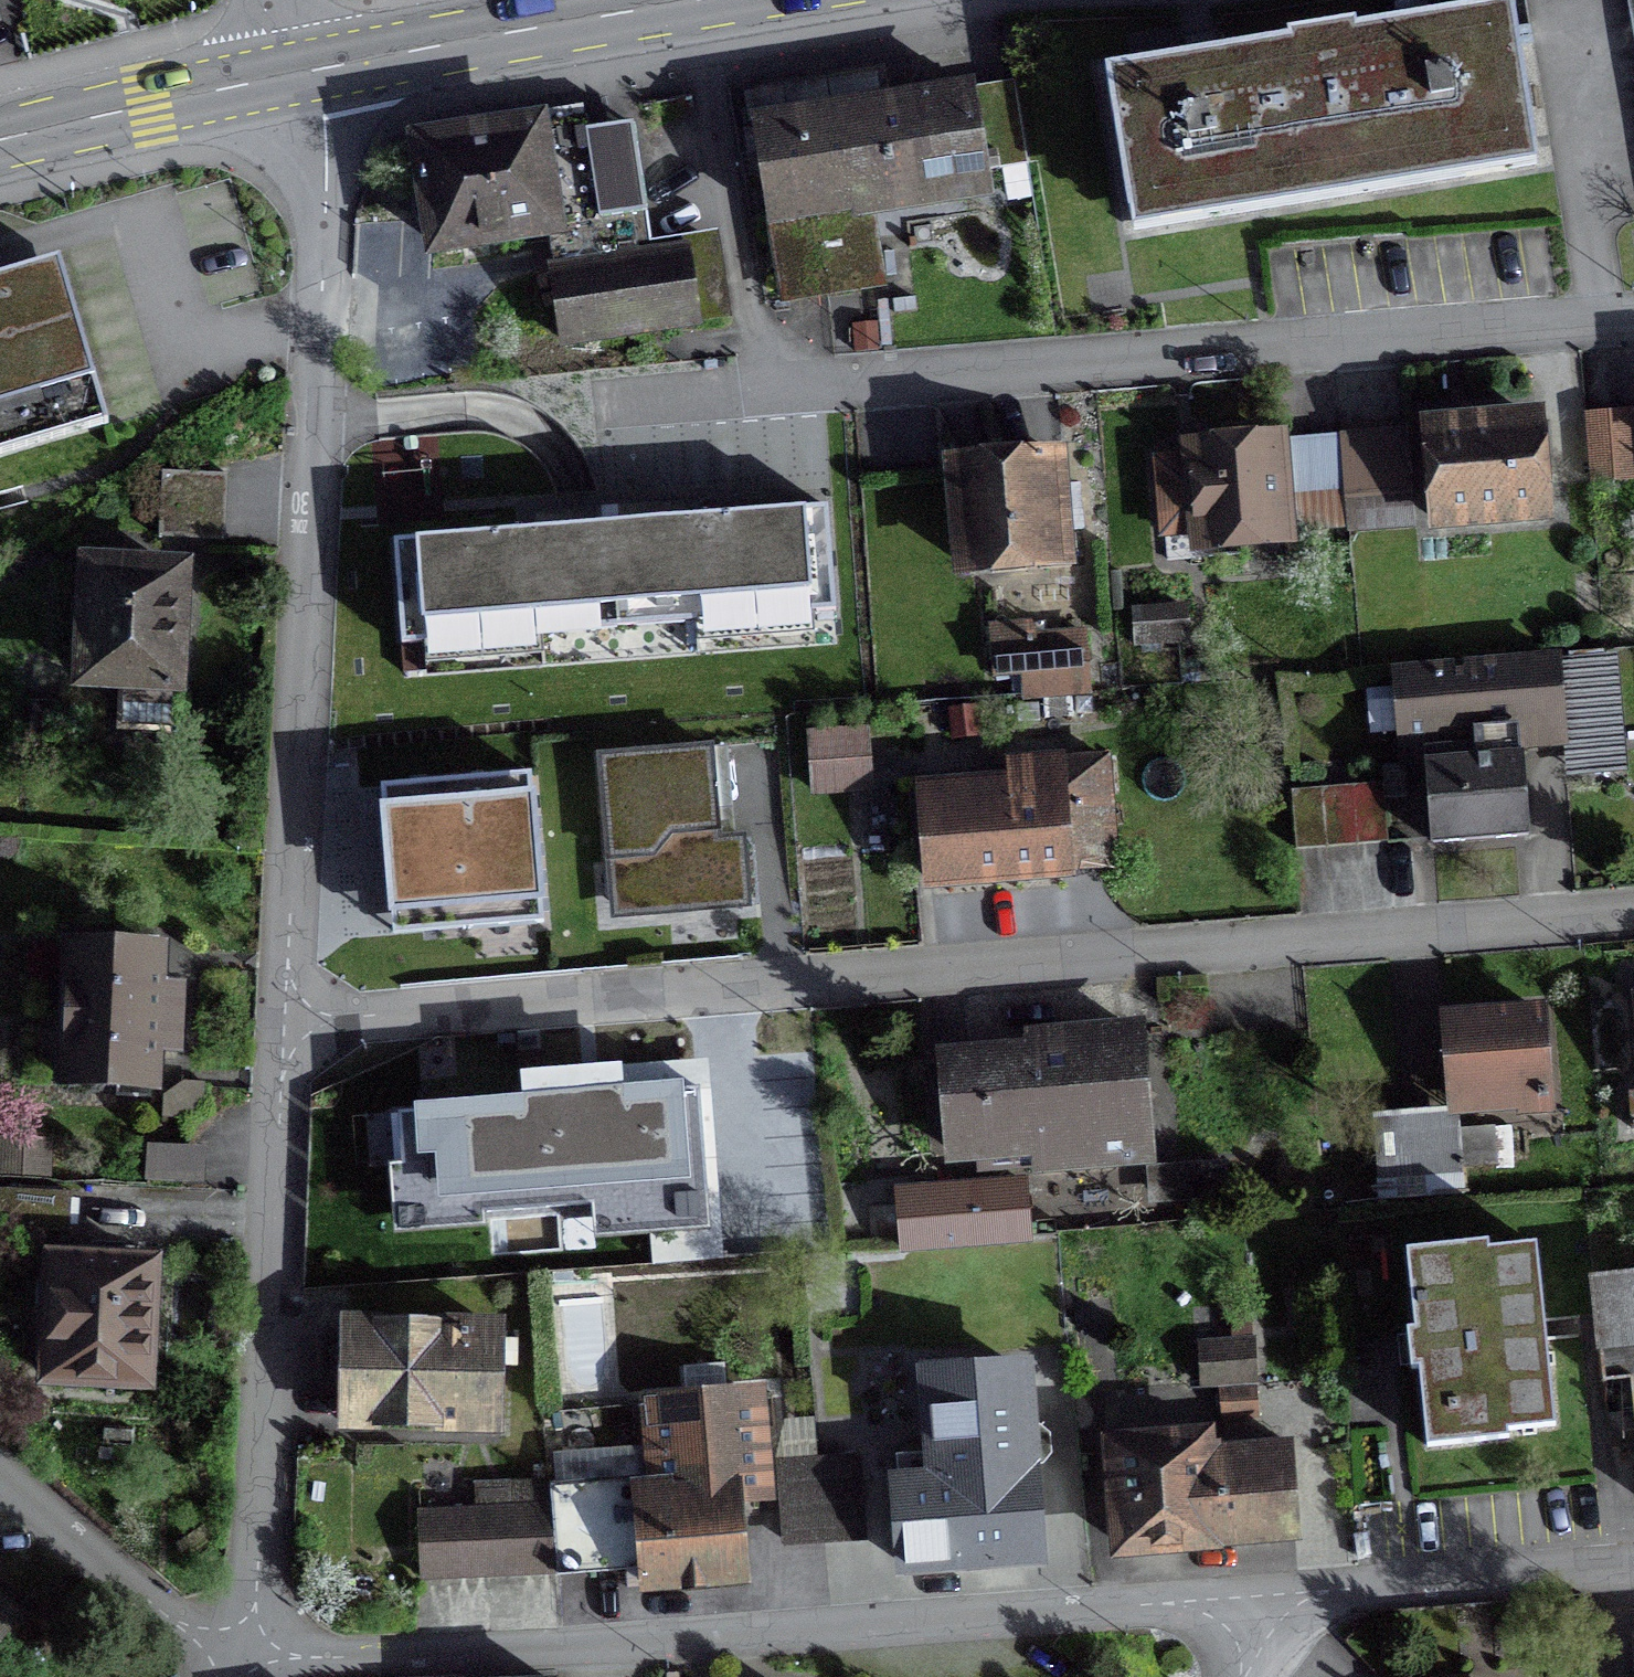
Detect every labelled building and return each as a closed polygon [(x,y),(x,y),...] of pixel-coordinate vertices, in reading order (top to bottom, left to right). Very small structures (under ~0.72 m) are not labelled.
[(1633,63),(1633,0),(1623,0),(1633,63)] [(1354,43),(1307,50),(1286,54),(1285,47),(1252,52),(1104,76),(1127,215),(1329,183),(1530,150),(1507,10),(1444,20),(1353,35),(1354,43)] [(770,218),(768,219),(782,303),(871,289),(857,207),(982,186),(980,173),(995,171),(992,155),(976,158),(965,94),(751,128),(746,98),(743,98),(748,131),(756,130),(770,218)] [(540,126),(417,145),(425,197),(432,248),(555,229),(644,216),(630,126),(583,133),(581,120),(540,126)] [(531,343),(560,339),(561,344),(725,320),(715,248),(550,273),(552,284),(522,288),(531,343)] [(96,399),(54,261),(0,277),(0,428),(96,399)] [(1633,481),(1628,415),(1584,418),(1588,484),(1633,481)] [(1434,525),(1539,516),(1531,422),(1427,431),(1434,525)] [(1228,447),(1189,450),(1190,461),(1154,464),(1161,536),(1162,535),(1196,532),(1197,543),(1280,536),(1280,533),(1343,528),(1340,491),(1335,438),(1251,445),(1250,429),(1227,431),(1228,447)] [(1409,494),(1403,432),(1337,437),(1346,531),(1348,531),(1345,500),(1409,494)] [(1059,462),(952,470),(961,569),(1052,562),(1052,560),(1066,559),(1059,462)] [(226,472),(162,469),(159,536),(223,538),(226,472)] [(402,646),(835,615),(827,509),(570,528),(394,541),(402,646)] [(101,570),(87,570),(81,680),(120,682),(118,726),(167,729),(169,685),(170,685),(176,574),(129,572),(130,556),(102,555),(101,570)] [(1029,627),(988,631),(991,676),(1020,673),(1022,700),(1085,695),(1080,636),(1030,640),(1029,627)] [(1403,755),(1422,753),(1429,844),(1523,837),(1513,725),(1556,721),(1552,665),(1396,678),(1403,755)] [(864,762),(862,735),(808,739),(812,793),(849,790),(847,763),(864,762)] [(622,860),(626,918),(745,908),(739,841),(714,843),(706,750),(596,760),(605,862),(622,860)] [(935,805),(923,806),(929,884),(1060,874),(1060,872),(1110,868),(1102,761),(1007,769),(1008,788),(934,794),(935,805)] [(545,921),(532,774),(382,788),(396,935),(545,921)] [(1380,786),(1288,793),(1292,853),(1384,845),(1380,786)] [(65,948),(62,1015),(58,1081),(150,1086),(152,1052),(164,1053),(173,1053),(175,1020),(176,987),(165,987),(155,986),(157,953),(65,948)] [(1538,1015),(1443,1023),(1450,1116),(1452,1115),(1517,1110),(1517,1114),(1547,1111),(1538,1015)] [(1025,1057),(942,1064),(950,1155),(982,1152),(984,1169),(1038,1165),(1038,1166),(1142,1157),(1131,1035),(1024,1044),(1025,1057)] [(620,1090),(463,1103),(471,1195),(506,1192),(505,1178),(545,1175),(547,1189),(628,1182),(620,1090)] [(1625,1094),(1628,1131),(1633,1131),(1633,1093),(1625,1094)] [(1453,1133),(1452,1115),(1450,1116),(1372,1122),(1376,1178),(1456,1172),(1456,1170),(1493,1167),(1490,1130),(1453,1133)] [(144,1147),(142,1183),(201,1186),(203,1150),(144,1147)] [(49,1158),(0,1155),(0,1181),(48,1183),(49,1158)] [(676,1187),(678,1211),(523,1222),(528,1276),(722,1262),(717,1184),(676,1187)] [(1019,1189),(897,1198),(902,1249),(1023,1240),(1019,1189)] [(1409,1370),(1417,1369),(1425,1447),(1503,1439),(1502,1432),(1549,1427),(1531,1250),(1483,1256),(1483,1248),(1405,1256),(1414,1334),(1406,1335),(1409,1370)] [(147,1267),(50,1262),(44,1380),(142,1384),(147,1267)] [(1589,1282),(1600,1384),(1601,1384),(1627,1381),(1632,1433),(1633,1433),(1633,1278),(1589,1282)] [(491,1426),(493,1333),(344,1329),(342,1423),(491,1426)] [(896,1478),(903,1567),(1051,1555),(1036,1359),(920,1368),(928,1475),(896,1478)] [(551,1576),(641,1568),(643,1588),(738,1581),(732,1501),(745,1500),(754,1499),(748,1396),(654,1404),(661,1481),(546,1489),(547,1509),(550,1575),(551,1576)] [(1111,1449),(1118,1550),(1290,1536),(1283,1447),(1205,1453),(1204,1442),(1111,1449)] [(853,1462),(813,1465),(776,1467),(782,1544),(805,1543),(820,1542),(845,1540),(859,1539),(853,1462)] [(416,1515),(419,1581),(489,1578),(550,1575),(547,1509),(416,1515)] [(13,1666),(54,1621),(28,1598),(12,1617),(0,1606),(0,1655),(13,1666)]
